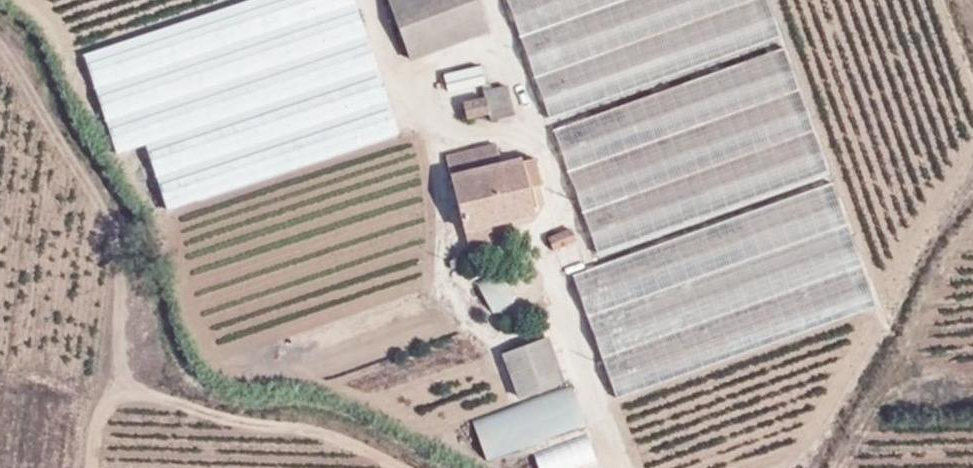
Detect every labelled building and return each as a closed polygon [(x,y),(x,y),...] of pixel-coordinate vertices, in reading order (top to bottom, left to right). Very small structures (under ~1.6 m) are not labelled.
[(83,54),(94,87),(355,2),(354,0),(249,0),(83,54)] [(412,59),(487,31),(475,0),(391,0),(412,59)] [(515,20),(520,37),(608,4),(620,0),(507,0),(515,20)] [(520,37),(535,76),(623,44),(750,0),(620,0),(608,4),(520,37)] [(549,117),(781,35),(768,0),(750,0),(623,44),(535,76),(549,117)] [(365,34),(355,2),(94,87),(105,120),(365,34)] [(376,67),(365,34),(105,120),(116,153),(144,143),(376,67)] [(798,90),(783,49),(555,130),(569,171),(798,90)] [(387,100),(376,67),(144,143),(155,176),(387,100)] [(439,77),(444,95),(481,85),(476,67),(439,77)] [(507,86),(495,89),(492,82),(481,85),(485,98),(464,103),(468,119),(491,114),(492,119),(513,113),(507,86)] [(798,90),(569,171),(583,212),(813,132),(798,90)] [(397,132),(387,100),(155,176),(166,208),(397,132)] [(813,132),(583,212),(598,252),(826,171),(813,132)] [(520,157),(502,163),(497,144),(447,159),(464,230),(468,245),(507,234),(503,219),(533,211),(527,186),(541,182),(534,158),(521,162),(520,157)] [(846,224),(832,182),(573,275),(588,316),(846,224)] [(861,264),(846,224),(588,316),(602,357),(861,264)] [(555,250),(577,240),(571,229),(551,238),(555,250)] [(875,306),(861,264),(602,357),(617,398),(875,306)] [(490,314),(515,301),(498,268),(473,281),(490,314)] [(500,354),(517,398),(565,380),(548,336),(500,354)] [(470,415),(484,459),(585,429),(571,384),(470,415)] [(537,467),(568,467),(594,457),(585,433),(532,454),(537,467)]
